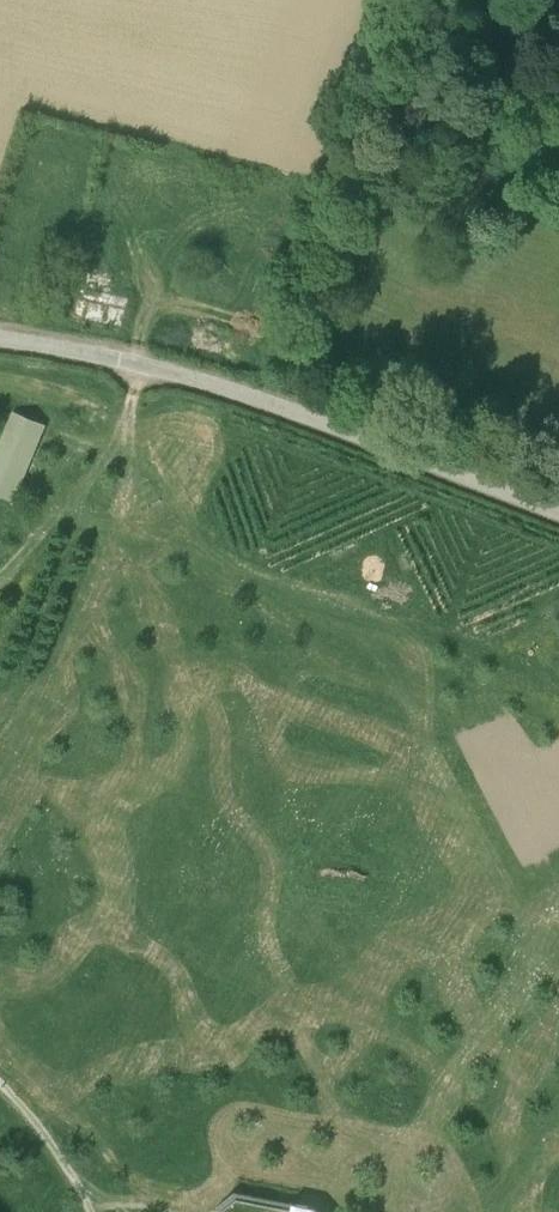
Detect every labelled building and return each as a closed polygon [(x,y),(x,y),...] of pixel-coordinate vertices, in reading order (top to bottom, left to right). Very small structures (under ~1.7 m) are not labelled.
[(0,442),(0,494),(15,501),(47,426),(12,412),(0,442)] [(319,1207),(316,1208),(234,1193),(216,1208),(220,1211),(224,1211),(237,1201),(259,1205),(296,1211),(323,1211),(319,1207)]
